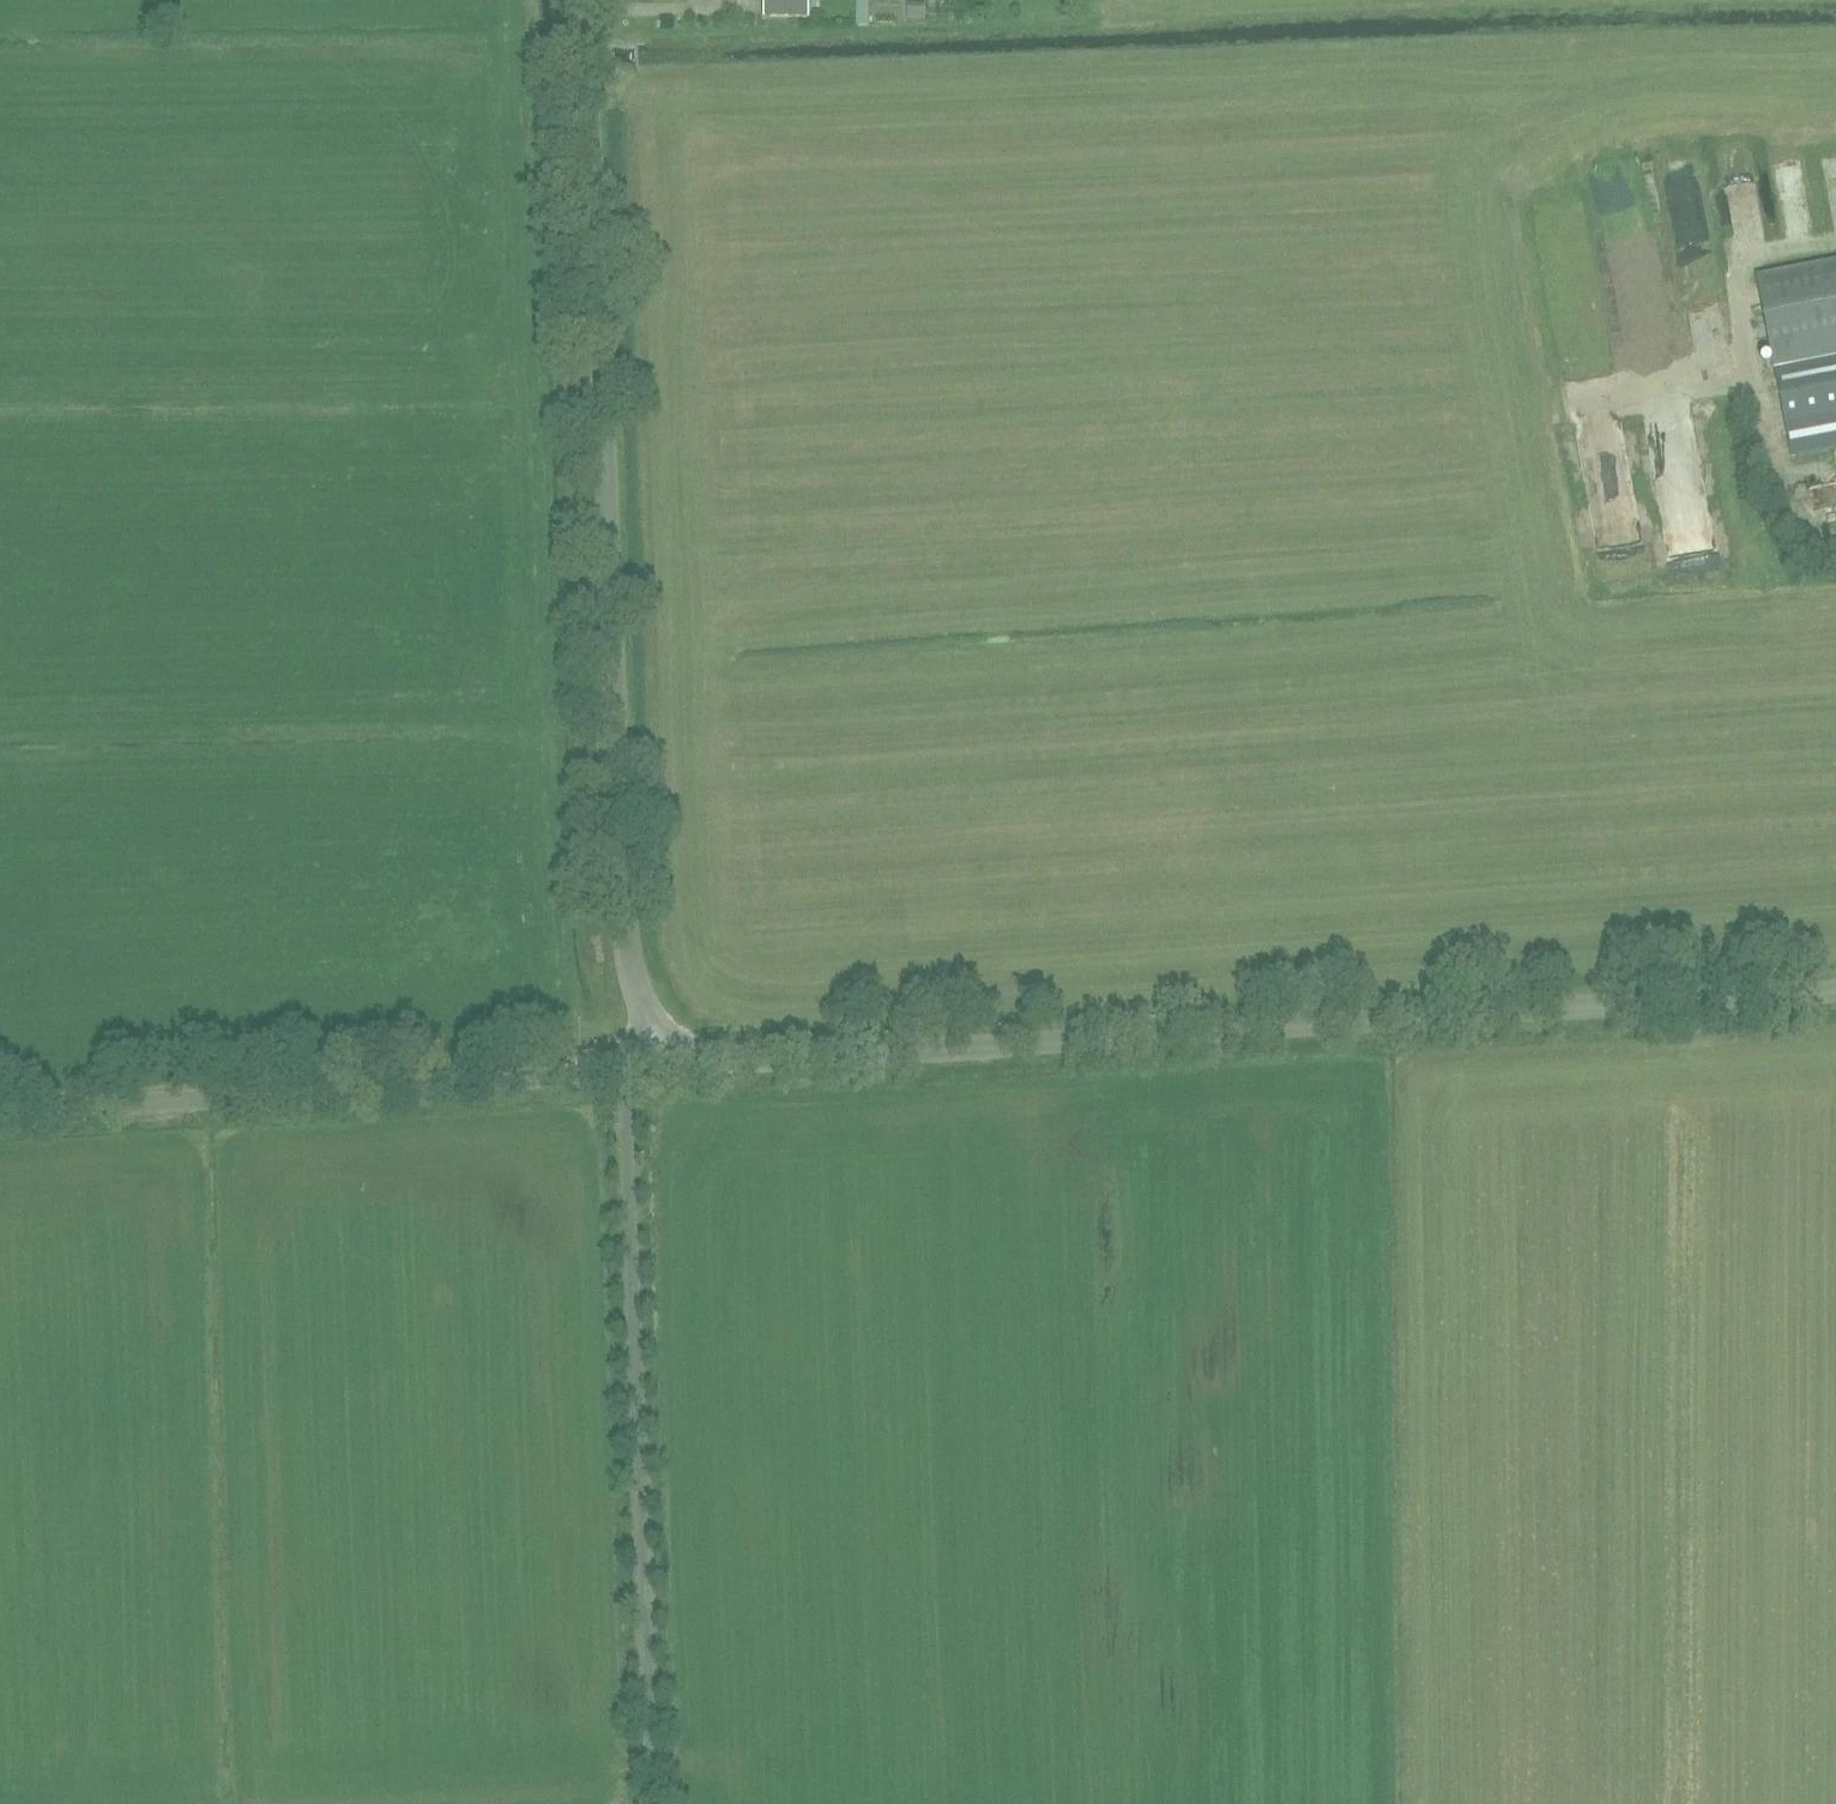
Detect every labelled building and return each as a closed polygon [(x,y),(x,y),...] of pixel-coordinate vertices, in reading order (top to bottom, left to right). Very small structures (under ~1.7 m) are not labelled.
[(763,15),(808,16),(809,0),(764,0),(763,15)] [(881,2),(881,20),(906,20),(906,2),(881,2)] [(925,18),(925,3),(908,3),(907,17),(925,18)] [(1760,173),(1731,180),(1734,194),(1763,188),(1760,173)] [(1818,195),(1790,197),(1794,254),(1822,252),(1818,195)] [(1757,284),(1790,457),(1835,448),(1835,268),(1757,284)] [(1641,507),(1654,505),(1651,480),(1638,482),(1641,507)]
